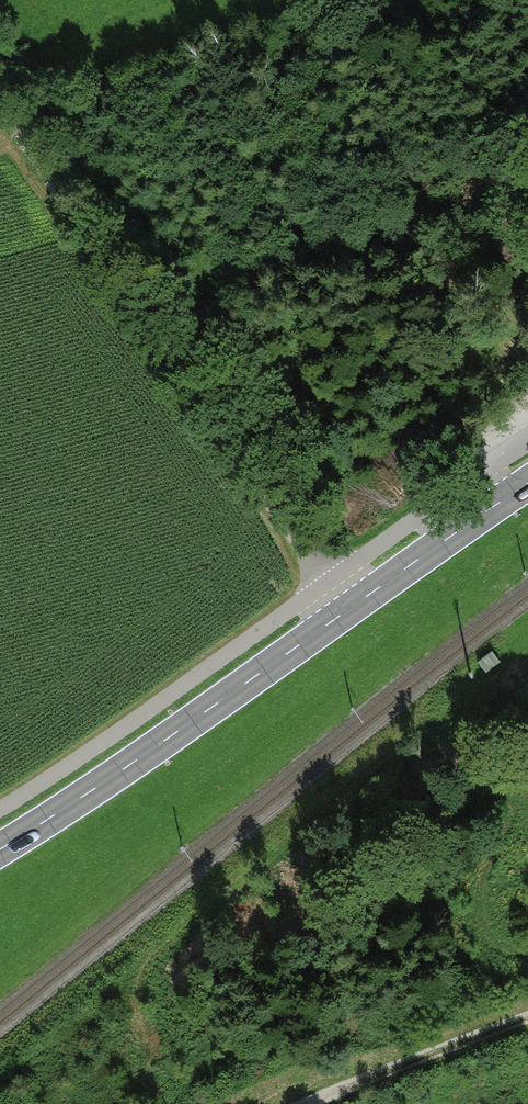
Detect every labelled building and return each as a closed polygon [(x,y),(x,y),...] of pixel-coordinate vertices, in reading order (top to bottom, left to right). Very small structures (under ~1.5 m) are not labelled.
[(499,663),(492,653),(478,663),(486,673),(499,663)]
